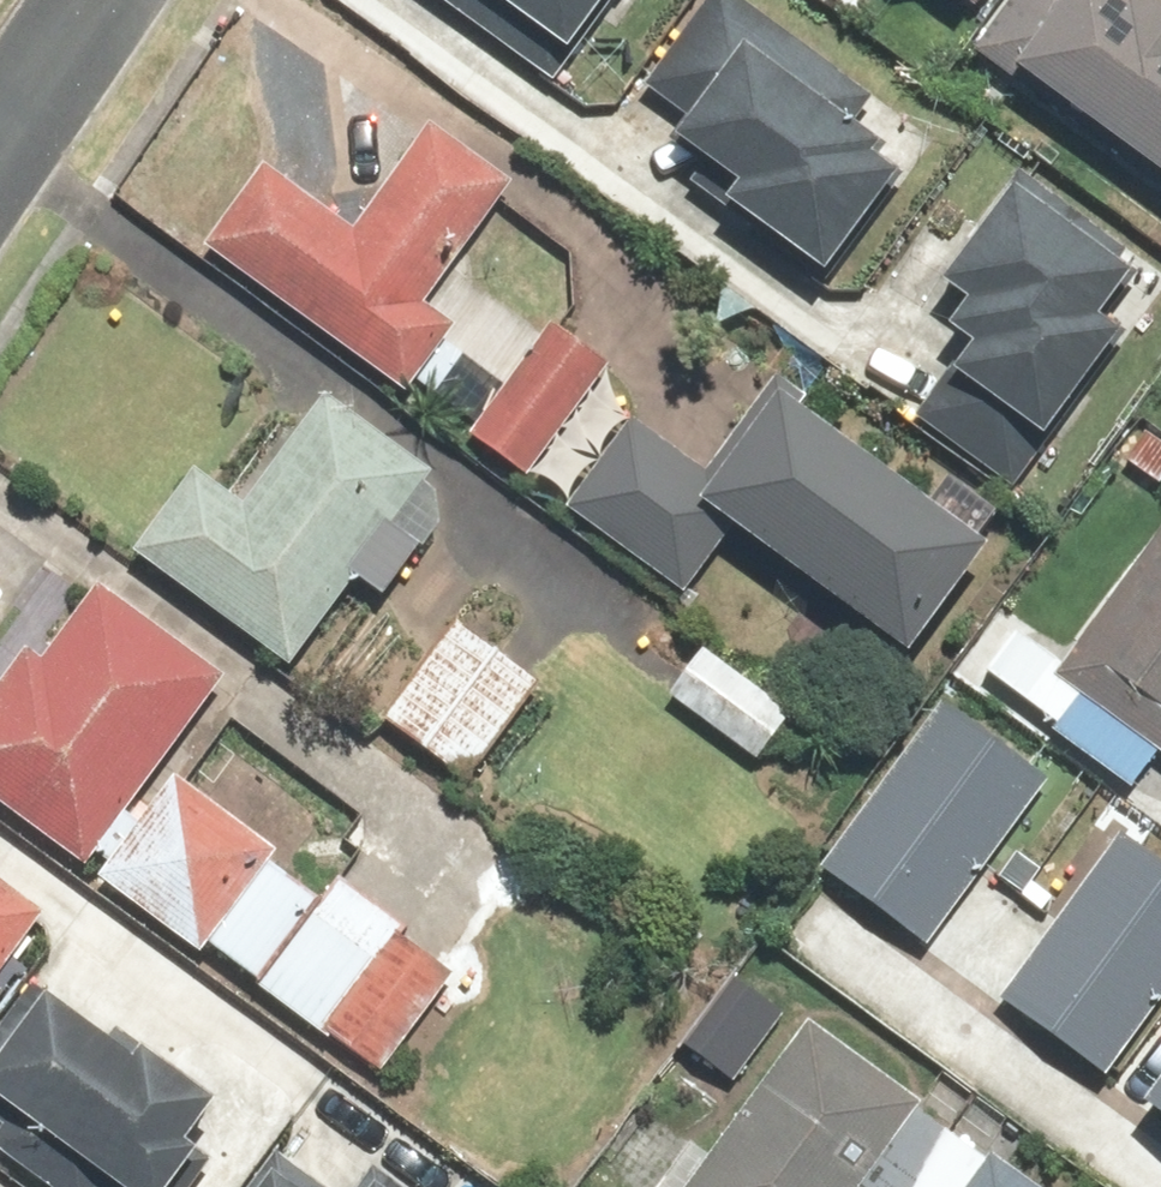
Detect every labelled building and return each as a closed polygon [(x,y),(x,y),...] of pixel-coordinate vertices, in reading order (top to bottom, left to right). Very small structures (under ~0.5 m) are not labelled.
[(568,57),(610,0),(490,0),(568,57)] [(736,0),(709,0),(645,89),(687,120),(668,146),(729,189),(717,206),(823,282),(901,173),(883,160),(886,155),(846,127),(869,96),(736,0)] [(1100,0),(1013,0),(970,52),(1000,77),(1006,69),(1160,195),(1160,11),(1147,0),(1137,0),(1122,18),(1100,0)] [(258,174),(202,253),(409,400),(455,335),(419,310),(510,183),(421,120),(340,233),(258,174)] [(965,353),(947,375),(1038,444),(1120,336),(1092,315),(1132,263),(1017,176),(938,280),(970,305),(945,338),(965,353)] [(606,362),(554,322),(464,437),(517,478),(606,362)] [(625,407),(554,506),(681,598),(729,533),(905,662),(989,547),(766,384),(706,466),(625,407)] [(192,470),(130,551),(283,666),(354,573),(384,596),(463,493),(333,394),(245,510),(192,470)] [(1160,766),(1160,547),(1055,682),(1077,700),(1052,733),(1121,787),(1147,754),(1160,766)] [(0,678),(0,812),(77,871),(224,678),(111,591),(49,671),(21,650),(0,678)] [(550,684),(458,620),(382,730),(474,794),(550,684)] [(784,730),(692,656),(664,692),(756,765),(784,730)] [(1053,771),(938,694),(817,873),(932,950),(1053,771)] [(274,851),(178,779),(101,882),(196,954),(274,851)] [(1121,831),(994,1005),(1099,1081),(1160,995),(1160,860),(1121,831)] [(322,905),(277,869),(212,952),(257,987),(322,905)] [(43,917),(0,887),(0,977),(43,917)] [(454,984),(348,894),(266,992),(371,1081),(454,984)] [(782,1026),(730,984),(655,1077),(707,1119),(782,1026)] [(0,1052),(0,1103),(111,1186),(169,1186),(193,1155),(178,1144),(212,1099),(163,1061),(147,1082),(39,1000),(0,1052)] [(808,1030),(690,1186),(871,1186),(924,1116),(808,1030)] [(1138,1110),(1160,1127),(1160,1080),(1138,1110)] [(990,1158),(970,1186),(1030,1186),(990,1158)] [(261,1186),(320,1186),(281,1159),(261,1186)] [(372,1163),(355,1186),(405,1186),(372,1163)]
